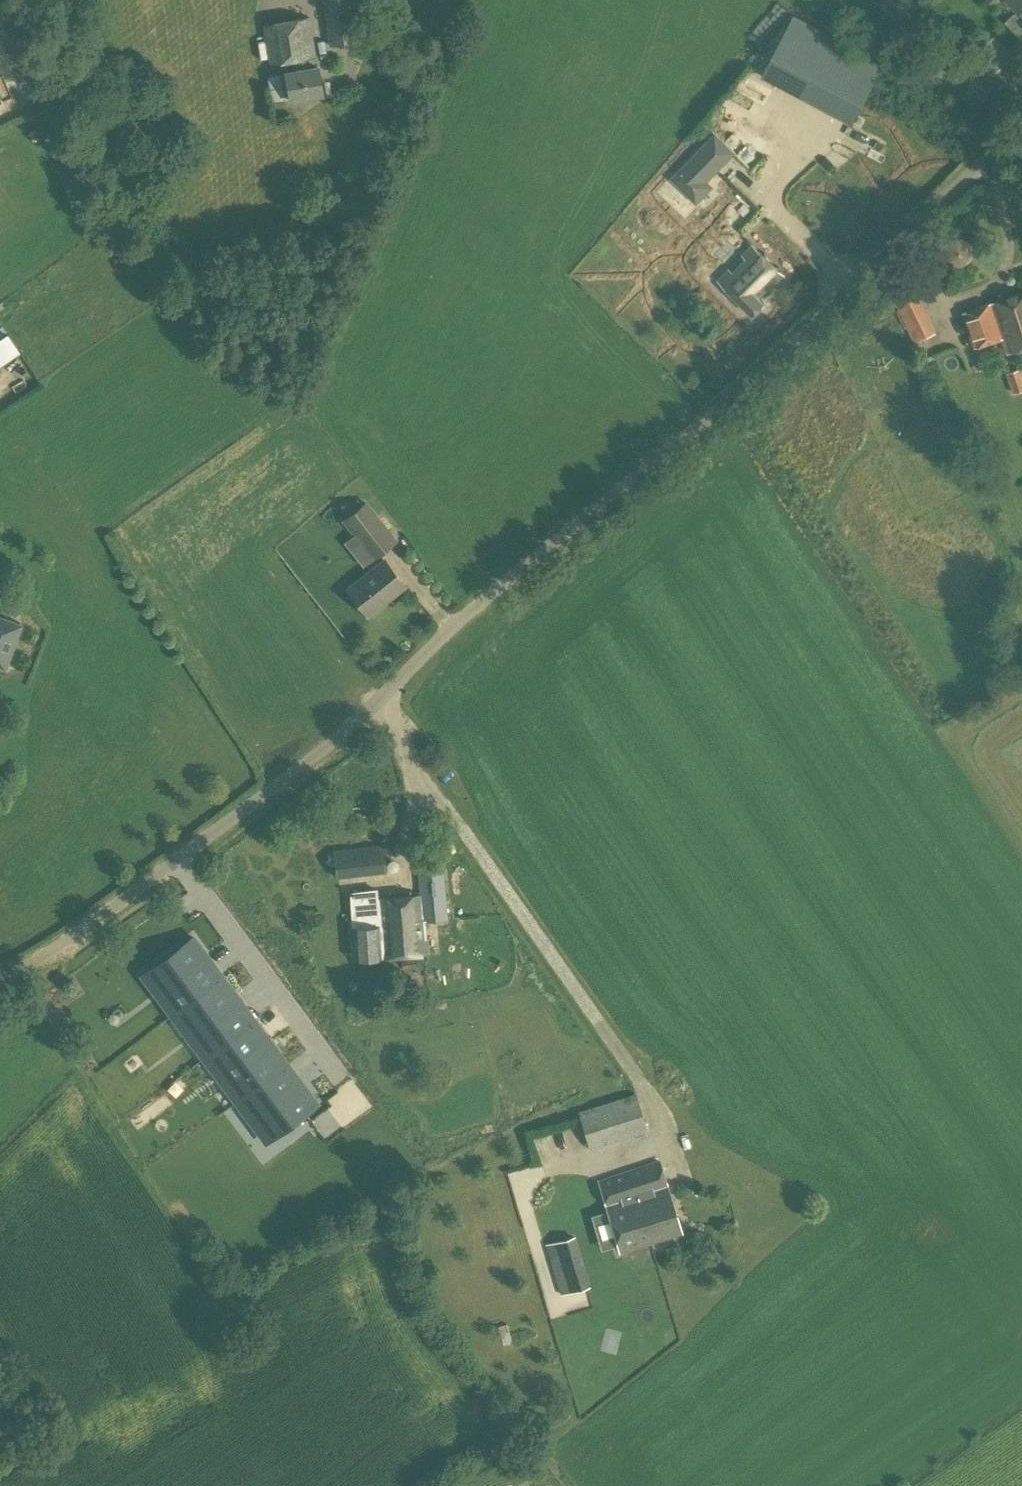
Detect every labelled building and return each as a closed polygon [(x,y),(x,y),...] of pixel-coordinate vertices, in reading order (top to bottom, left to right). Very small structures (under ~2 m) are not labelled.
[(357,43),(352,0),(323,0),(329,46),(357,43)] [(1005,1),(1016,12),(1006,22),(1021,38),(1021,0),(1005,0),(1005,1)] [(794,15),(762,76),(852,124),(884,62),(794,15)] [(309,69),(307,58),(315,57),(309,18),(263,25),(269,64),(294,60),(296,71),(285,73),(289,99),(321,94),(317,68),(309,69)] [(715,132),(670,178),(697,204),(714,186),(708,180),(736,152),(715,132)] [(732,209),(741,199),(724,183),(714,193),(732,209)] [(944,251),(944,252),(945,252),(945,253),(945,254),(945,255),(945,256),(945,257),(946,257),(946,258),(947,259),(947,260),(948,261),(949,262),(950,263),(951,264),(952,264),(953,265),(954,265),(955,265),(955,266),(956,266),(957,266),(958,266),(959,266),(960,266),(961,266),(962,266),(963,266),(963,265),(964,265),(965,265),(966,264),(967,264),(968,263),(969,262),(970,261),(971,260),(971,259),(972,258),(972,257),(973,257),(973,256),(973,255),(973,254),(973,253),(973,252),(973,251),(973,250),(973,249),(973,248),(973,247),(973,246),(972,246),(972,245),(972,244),(971,244),(971,243),(970,243),(970,242),(969,241),(968,240),(967,240),(967,239),(966,239),(965,238),(964,238),(963,238),(962,238),(962,237),(961,237),(960,237),(959,237),(958,237),(957,237),(956,237),(956,238),(955,238),(954,238),(953,238),(952,239),(951,239),(951,240),(950,240),(949,241),(948,242),(948,243),(947,243),(947,244),(946,244),(946,245),(946,246),(945,246),(945,247),(945,248),(945,249),(945,250),(944,251)] [(753,312),(764,301),(760,297),(782,275),(753,245),(719,278),(753,312)] [(964,312),(976,347),(1003,338),(1008,353),(1021,349),(1021,292),(964,312)] [(915,342),(935,332),(917,296),(898,306),(915,342)] [(19,352),(7,333),(0,338),(0,365),(19,352)] [(1006,373),(1013,393),(1021,390),(1021,368),(1006,373)] [(372,560),(397,540),(367,501),(342,521),(372,560)] [(368,613),(404,584),(384,559),(348,588),(368,613)] [(19,623),(1,616),(3,611),(0,610),(0,663),(4,664),(19,623)] [(337,877),(385,871),(382,845),(334,850),(337,877)] [(395,895),(400,955),(428,952),(427,938),(425,921),(447,919),(443,868),(419,870),(421,894),(413,895),(413,893),(395,895)] [(400,955),(395,895),(386,895),(386,897),(377,898),(377,889),(350,891),(356,957),(386,955),(386,956),(400,955)] [(190,922),(133,965),(148,986),(158,978),(174,1000),(222,964),(211,950),(209,951),(203,943),(205,942),(190,922)] [(237,984),(222,964),(174,1000),(164,1007),(177,1025),(188,1017),(201,1035),(191,1043),(199,1054),(257,1011),(243,992),(241,993),(235,985),(237,984)] [(257,1011),(199,1054),(206,1064),(216,1056),(230,1074),(220,1082),(234,1100),(244,1093),(292,1057),(277,1038),(276,1039),(269,1031),(271,1030),(257,1011)] [(292,1057),(244,1093),(260,1114),(250,1122),(265,1142),(323,1099),(309,1080),(307,1082),(301,1073),(303,1072),(292,1057)] [(591,1148),(646,1131),(634,1095),(579,1112),(591,1148)] [(610,1215),(671,1197),(660,1161),(599,1180),(610,1215)] [(671,1197),(610,1215),(621,1251),(682,1232),(671,1197)] [(561,1295),(590,1286),(575,1236),(545,1245),(561,1295)]
